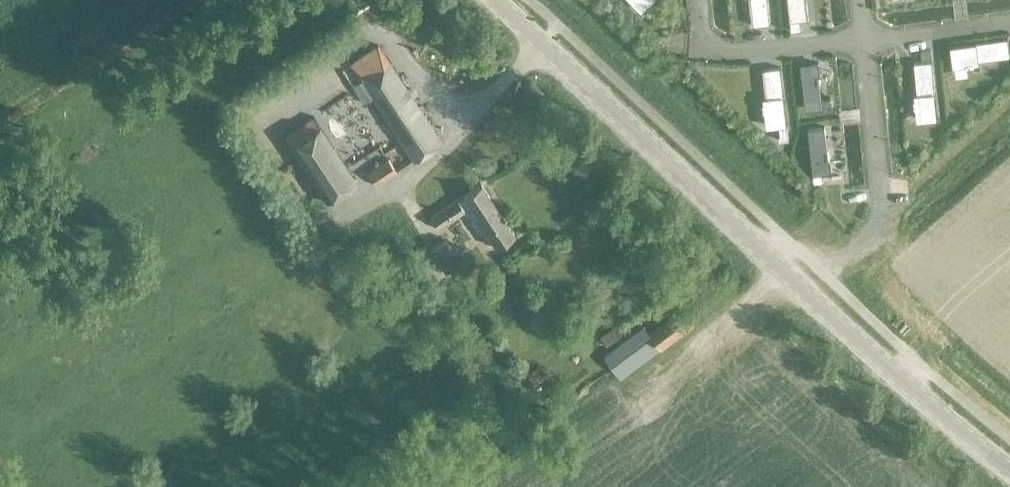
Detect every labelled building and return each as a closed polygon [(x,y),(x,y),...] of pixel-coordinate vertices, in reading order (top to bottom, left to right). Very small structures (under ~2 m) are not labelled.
[(641,11),(653,0),(630,0),(641,11)] [(751,26),(769,24),(767,0),(748,0),(751,26)] [(789,21),(790,31),(800,30),(799,21),(807,20),(805,0),(787,0),(789,21)] [(1007,39),(951,46),(953,65),(966,64),(966,66),(973,65),(973,63),(977,62),(977,61),(1009,57),(1007,39)] [(378,44),(349,63),(360,79),(351,85),(363,103),(372,97),(413,160),(441,141),(378,44)] [(930,50),(920,52),(921,60),(931,59),(930,50)] [(931,61),(913,63),(916,95),(915,95),(915,100),(913,100),(914,107),(916,107),(917,119),(937,118),(931,61)] [(817,62),(800,64),(805,110),(831,107),(830,99),(820,100),(819,84),(821,84),(820,76),(819,76),(817,62)] [(772,69),(764,70),(766,99),(765,99),(766,105),(764,105),(764,112),(766,112),(768,127),(779,126),(780,136),(779,136),(780,141),(789,140),(782,68),(772,69)] [(324,199),(355,179),(314,115),(283,135),(324,199)] [(823,127),(807,129),(813,184),(823,183),(822,173),(829,172),(827,159),(829,158),(828,150),(826,151),(823,127)] [(375,184),(395,171),(387,158),(366,172),(375,184)] [(480,184),(429,218),(437,229),(458,215),(463,212),(478,235),(484,231),(495,247),(514,235),(480,184)] [(456,264),(443,243),(430,252),(444,273),(456,264)] [(621,377),(696,322),(684,306),(648,332),(644,325),(604,354),(621,377)] [(612,329),(601,337),(607,346),(618,338),(612,329)]
